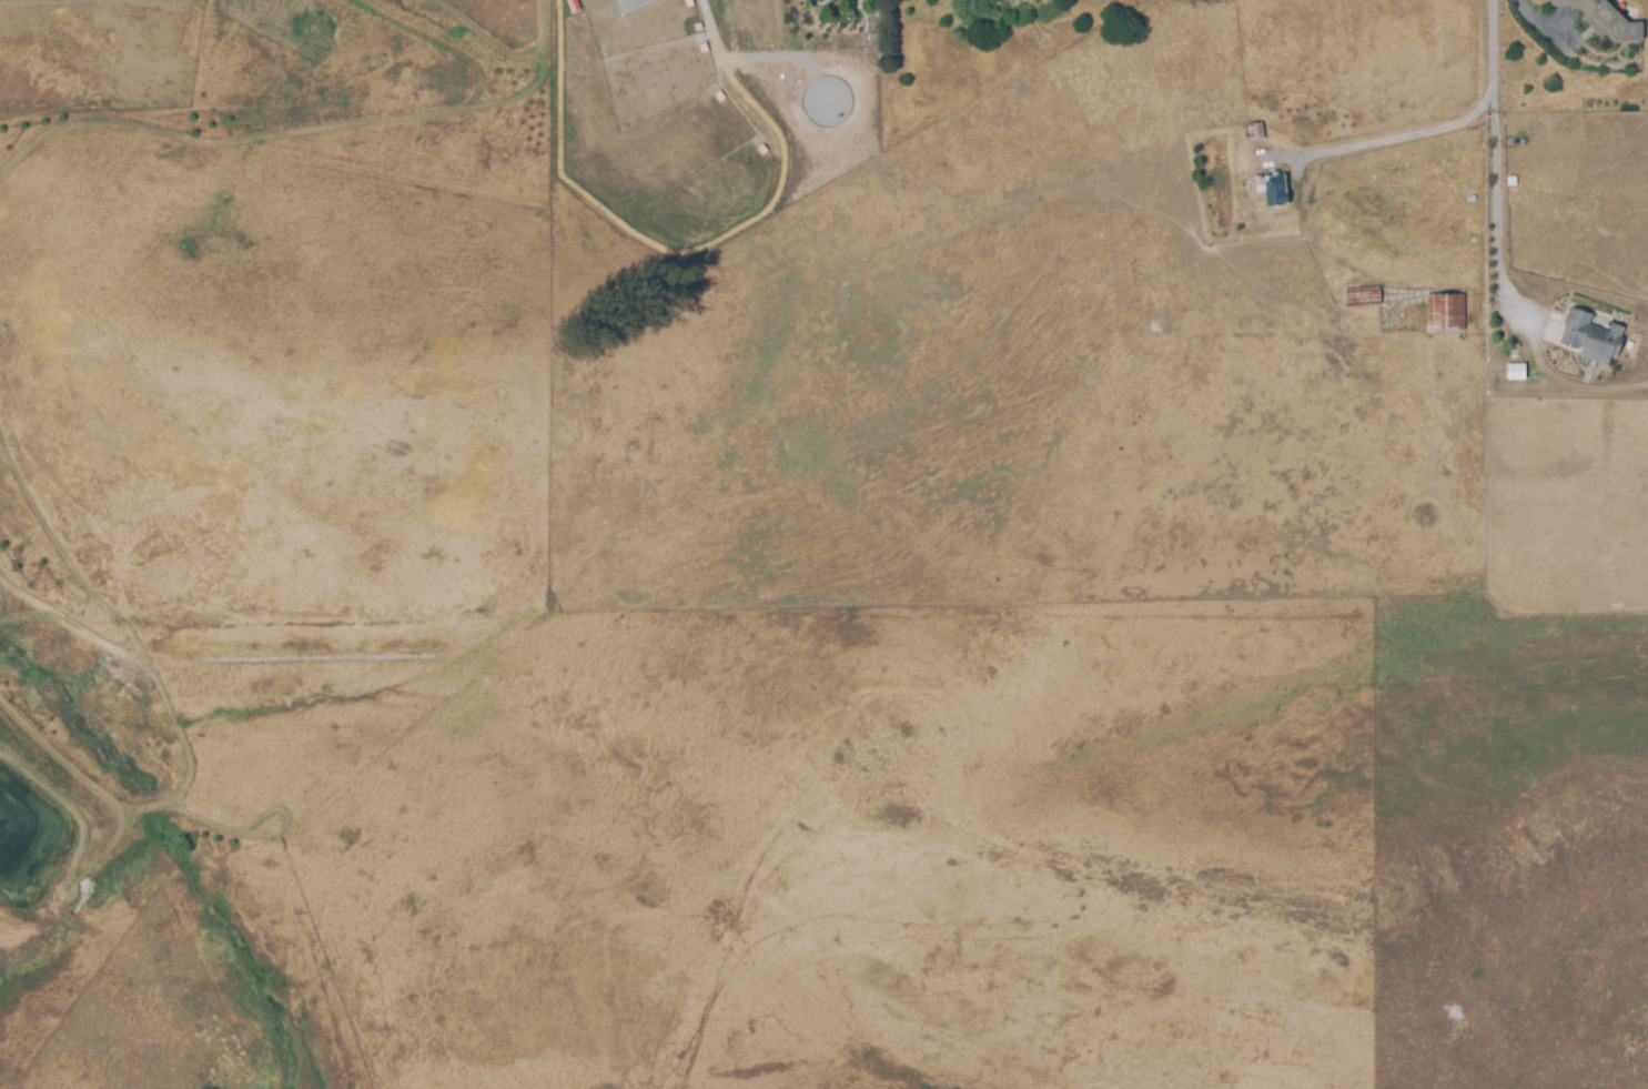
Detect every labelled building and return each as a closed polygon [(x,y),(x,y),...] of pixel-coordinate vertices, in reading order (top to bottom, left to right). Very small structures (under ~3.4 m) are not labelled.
[(1550,9),(1550,0),(1600,0),(1628,27),(1642,27),(1642,46),(1618,47),(1605,37),(1602,40),(1581,22),(1584,20),(1570,9),(1550,9)] [(1246,123),(1262,122),(1263,139),(1247,140),(1246,123)] [(1254,184),(1262,184),(1262,174),(1271,175),(1271,171),(1277,171),(1277,174),(1284,174),(1283,196),(1286,196),(1286,205),(1266,205),(1266,192),(1254,192),(1254,184)] [(1344,289),(1378,286),(1379,306),(1344,309),(1344,289)] [(1426,294),(1465,294),(1465,331),(1426,332),(1426,294)] [(1570,306),(1593,313),(1589,324),(1609,331),(1611,323),(1626,327),(1617,356),(1610,354),(1607,364),(1580,356),(1583,349),(1560,343),(1570,306)] [(1505,364),(1525,364),(1525,379),(1506,379),(1505,364)]
